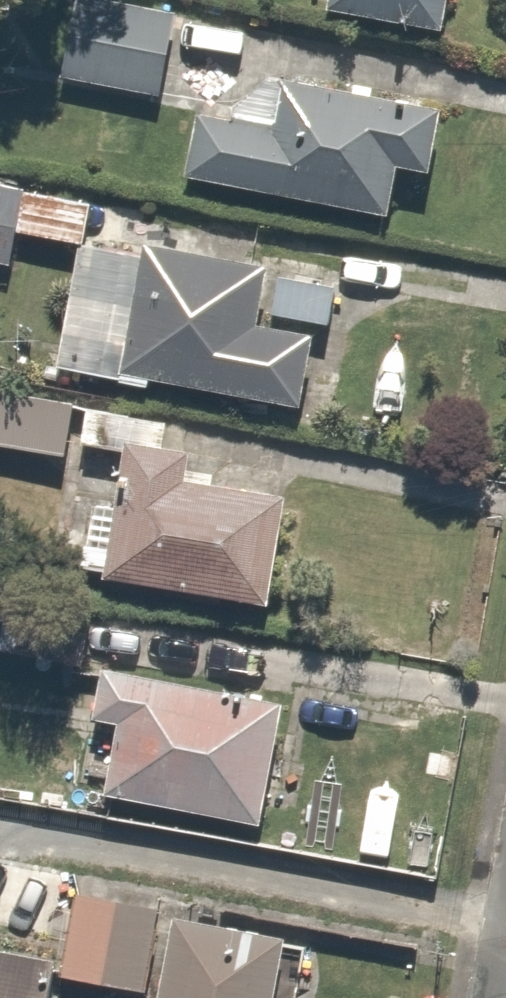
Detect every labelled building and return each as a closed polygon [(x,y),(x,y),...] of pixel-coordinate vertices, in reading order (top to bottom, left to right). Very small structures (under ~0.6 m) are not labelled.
[(169,0),(68,0),(54,81),(163,100),(179,2),(169,0)] [(442,0),(324,0),(323,6),(437,27),(442,0)] [(426,172),(438,109),(285,78),(275,128),(194,112),(182,175),(385,216),(395,166),(426,172)] [(0,186),(0,260),(10,261),(15,234),(70,244),(78,199),(0,186)] [(294,401),(306,331),(256,323),(267,265),(81,232),(59,360),(294,401)] [(0,393),(0,446),(54,451),(59,398),(0,393)] [(264,603),(283,494),(185,477),(190,450),(124,438),(99,574),(264,603)] [(255,820),(278,701),(102,665),(92,715),(114,719),(100,789),(255,820)] [(151,898),(75,890),(65,975),(141,983),(151,898)] [(282,944),(173,923),(158,997),(271,997),(282,944)] [(0,938),(0,997),(40,997),(47,944),(0,938)]
